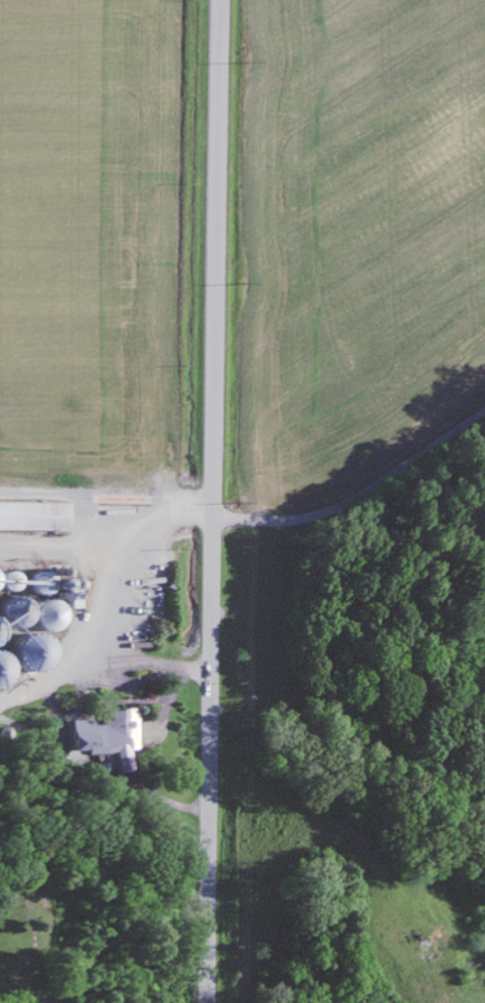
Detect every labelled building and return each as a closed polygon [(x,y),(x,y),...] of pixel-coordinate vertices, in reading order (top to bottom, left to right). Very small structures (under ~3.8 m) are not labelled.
[(73,530),(73,503),(0,503),(0,530),(73,530)] [(139,711),(111,711),(111,724),(96,724),(96,751),(118,751),(118,758),(130,758),(130,749),(139,749),(139,711)]
